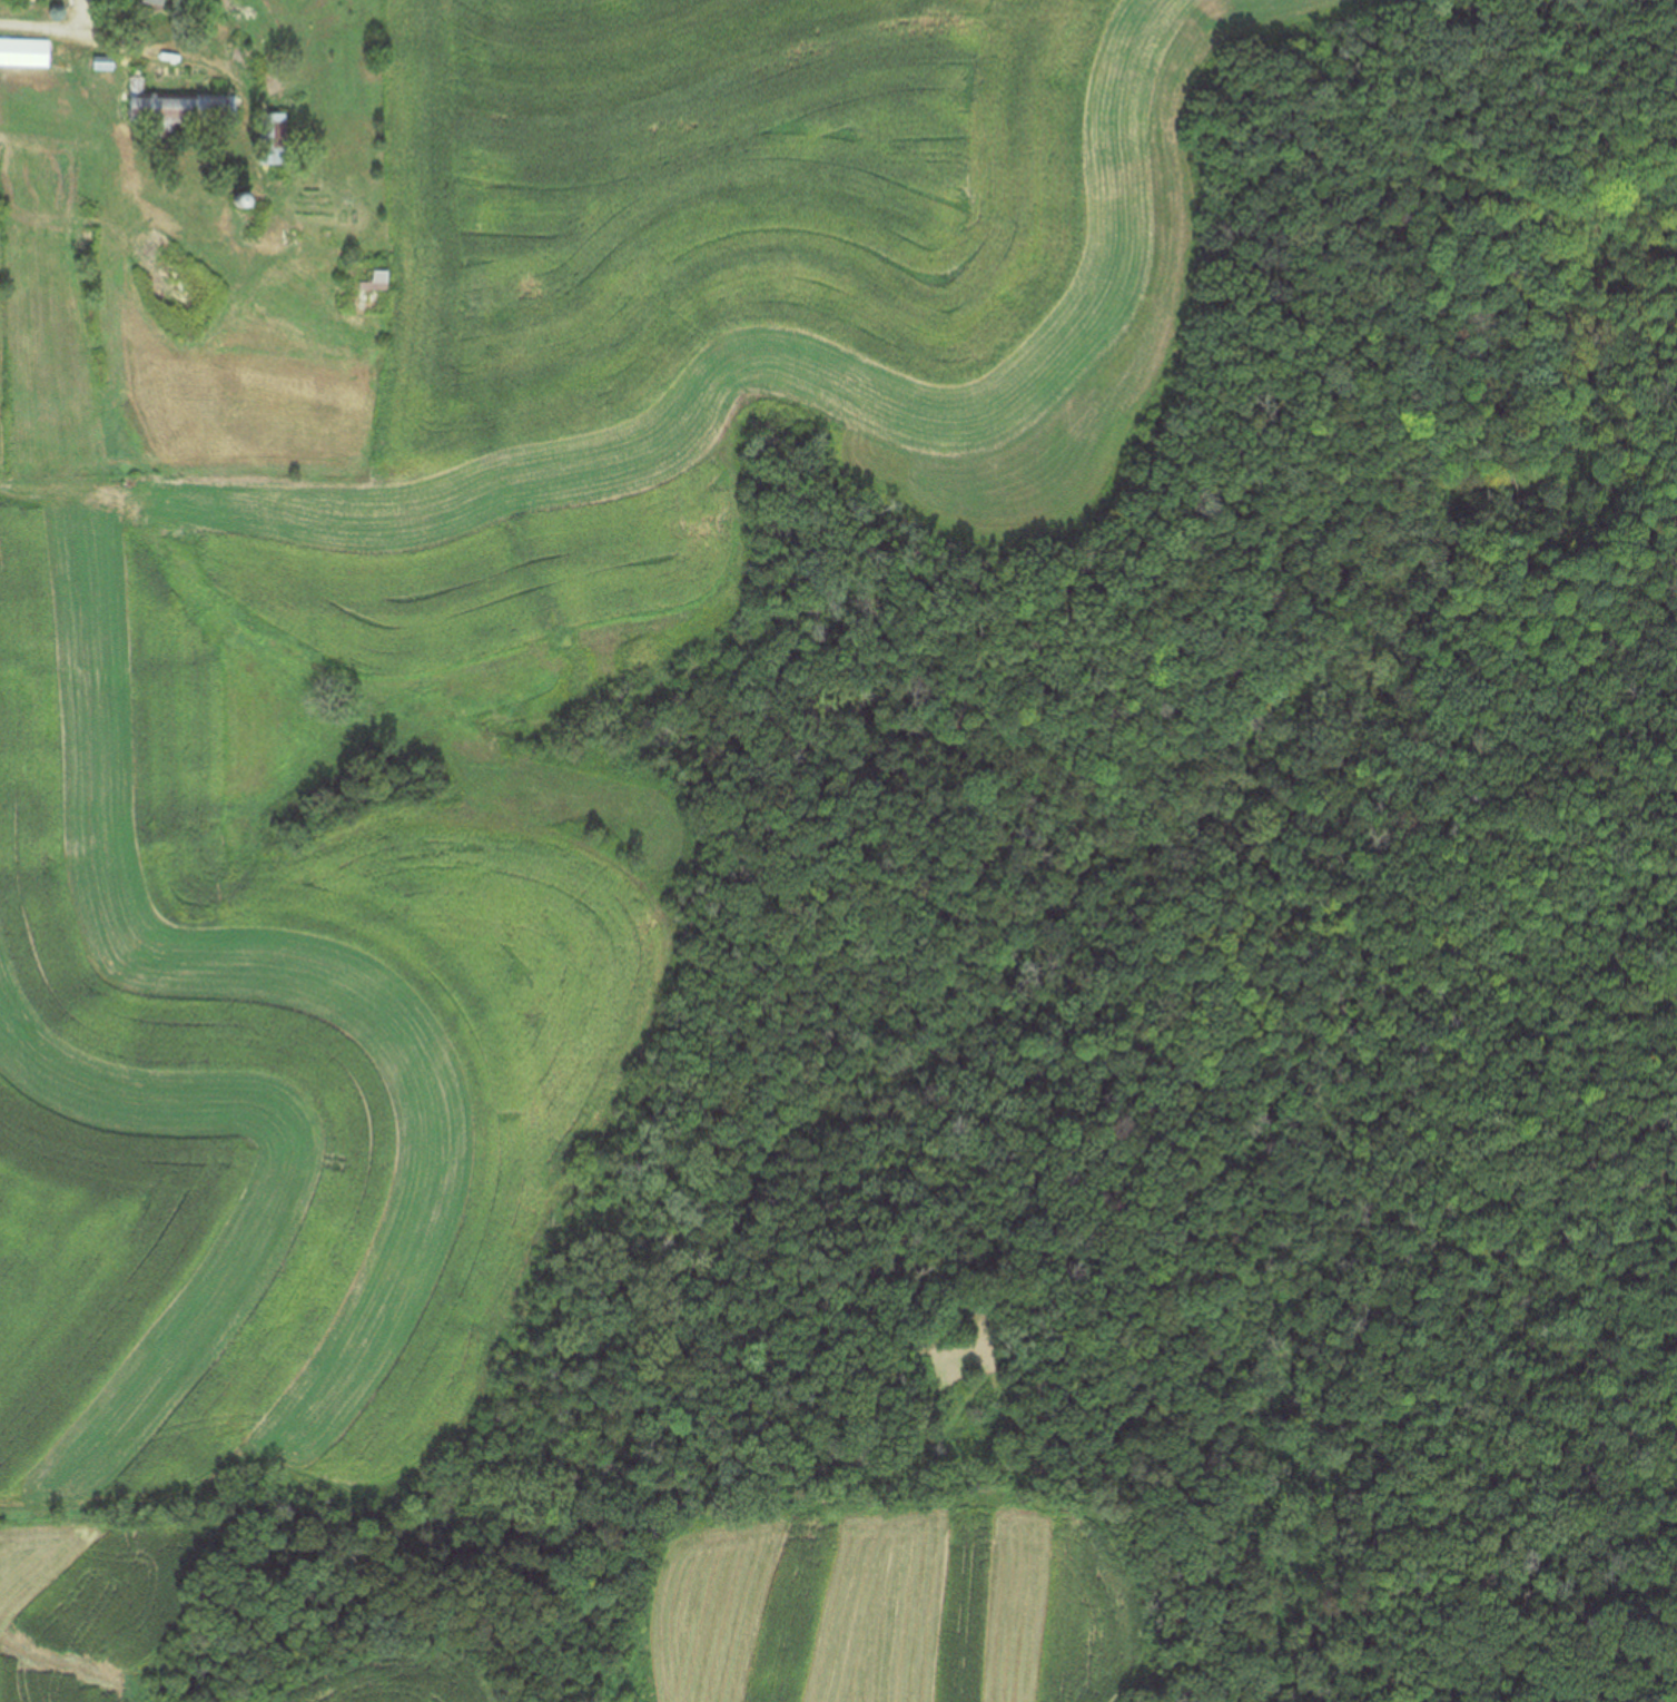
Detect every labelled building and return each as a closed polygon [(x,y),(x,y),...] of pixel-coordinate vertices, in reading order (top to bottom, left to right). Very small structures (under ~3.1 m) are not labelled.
[(0,38),(0,64),(42,66),(43,40),(0,38)] [(87,70),(106,70),(106,58),(87,58),(87,70)] [(233,96),(115,95),(115,121),(145,121),(145,137),(176,137),(176,122),(232,123),(233,96)] [(254,165),(282,164),(281,112),(254,113),(254,165)] [(384,289),(384,270),(365,270),(365,282),(353,282),(353,289),(384,289)]
